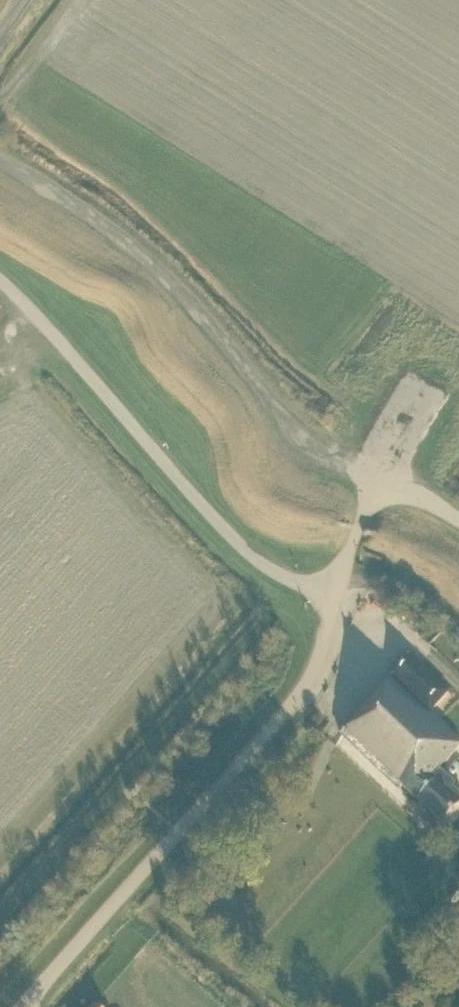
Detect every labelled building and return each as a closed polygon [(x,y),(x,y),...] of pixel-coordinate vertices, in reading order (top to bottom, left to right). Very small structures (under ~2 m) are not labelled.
[(443,825),(458,808),(458,796),(452,789),(455,787),(438,771),(458,748),(458,741),(430,714),(449,694),(411,657),(340,735),(401,792),(404,788),(443,825)] [(128,794),(131,797),(137,791),(133,788),(128,794)]
